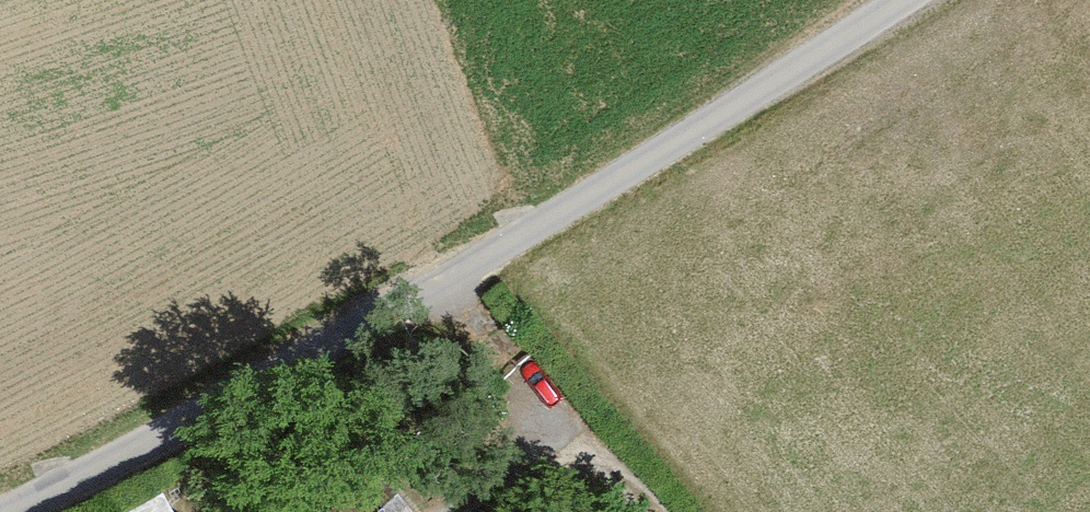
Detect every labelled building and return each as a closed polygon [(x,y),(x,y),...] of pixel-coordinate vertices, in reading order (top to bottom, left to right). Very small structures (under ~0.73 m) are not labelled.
[(329,511),(406,511),(374,474),(329,511)]
